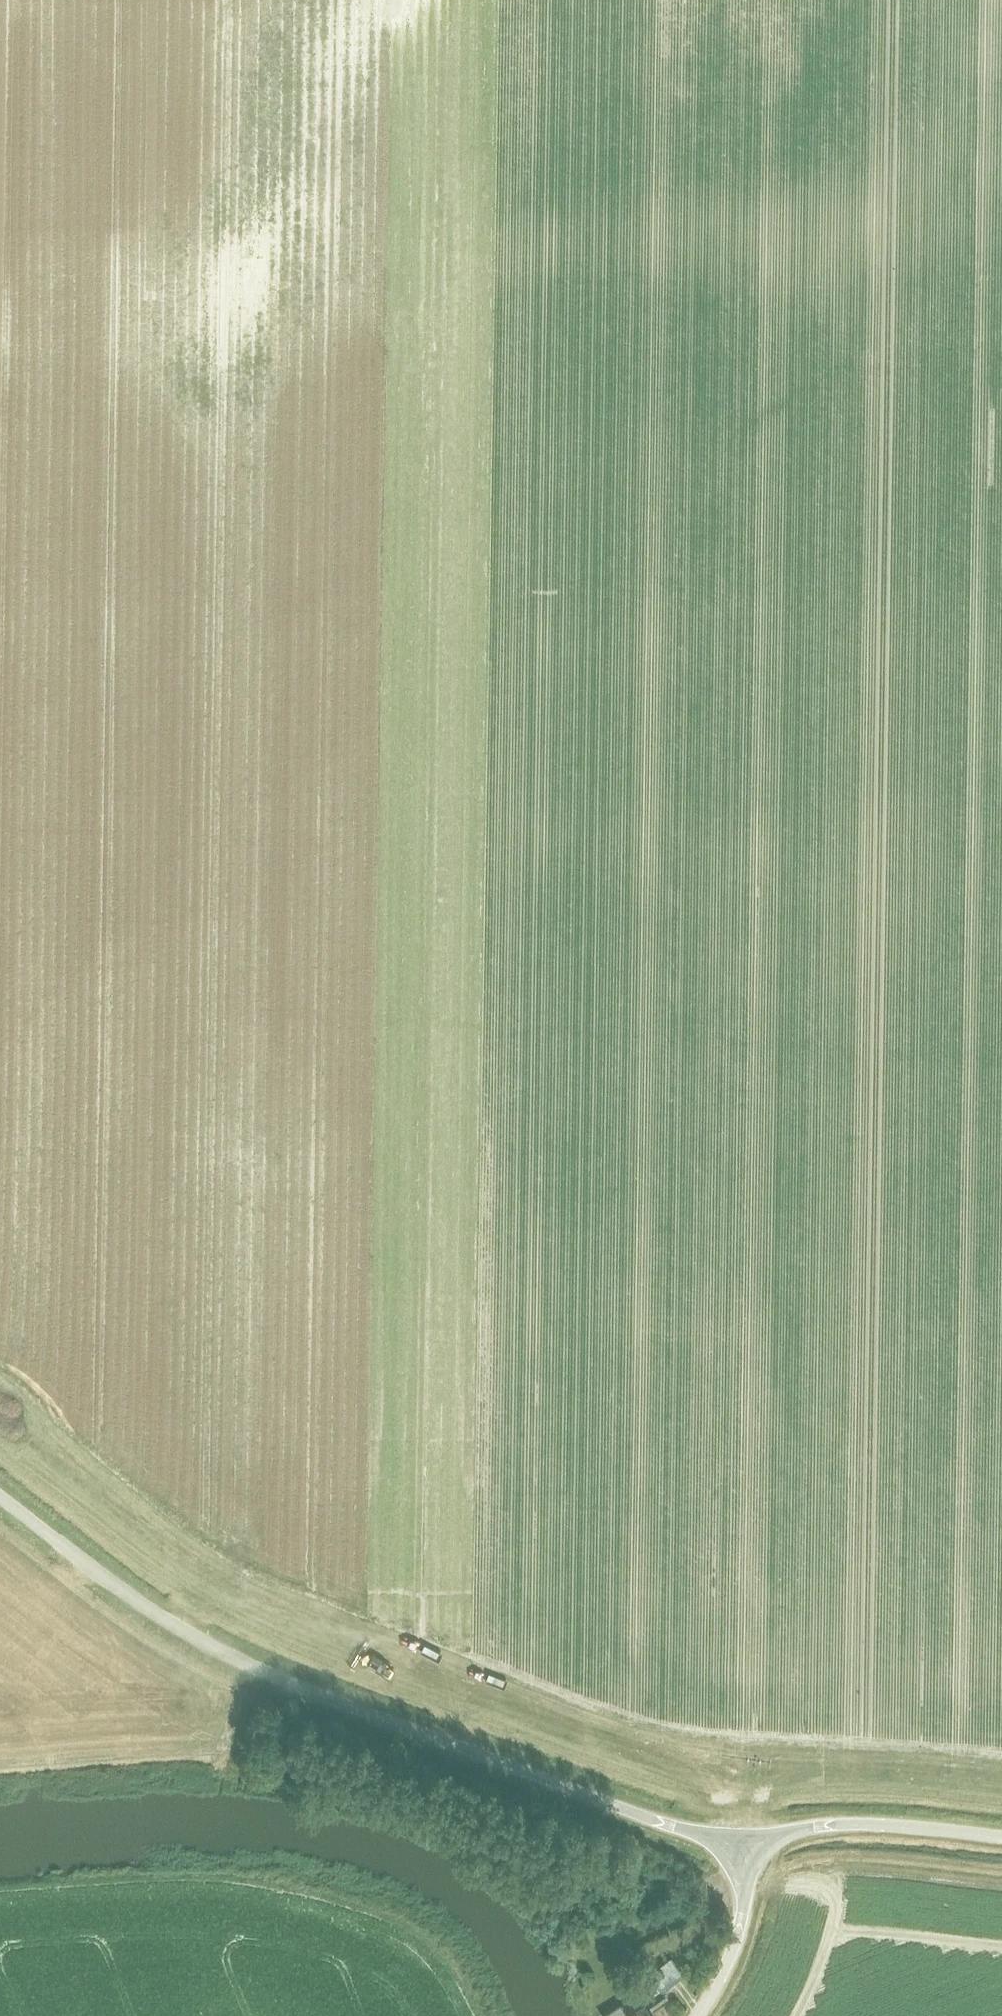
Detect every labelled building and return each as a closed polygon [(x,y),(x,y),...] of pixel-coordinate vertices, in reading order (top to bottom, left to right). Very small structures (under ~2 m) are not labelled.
[(541,1890),(533,1897),(541,1907),(549,1900),(541,1890)] [(661,1992),(668,1987),(656,1971),(649,1976),(661,1992)] [(605,2015),(627,2015),(621,2006),(605,2015)] [(642,2007),(629,2015),(648,2015),(642,2007)]
